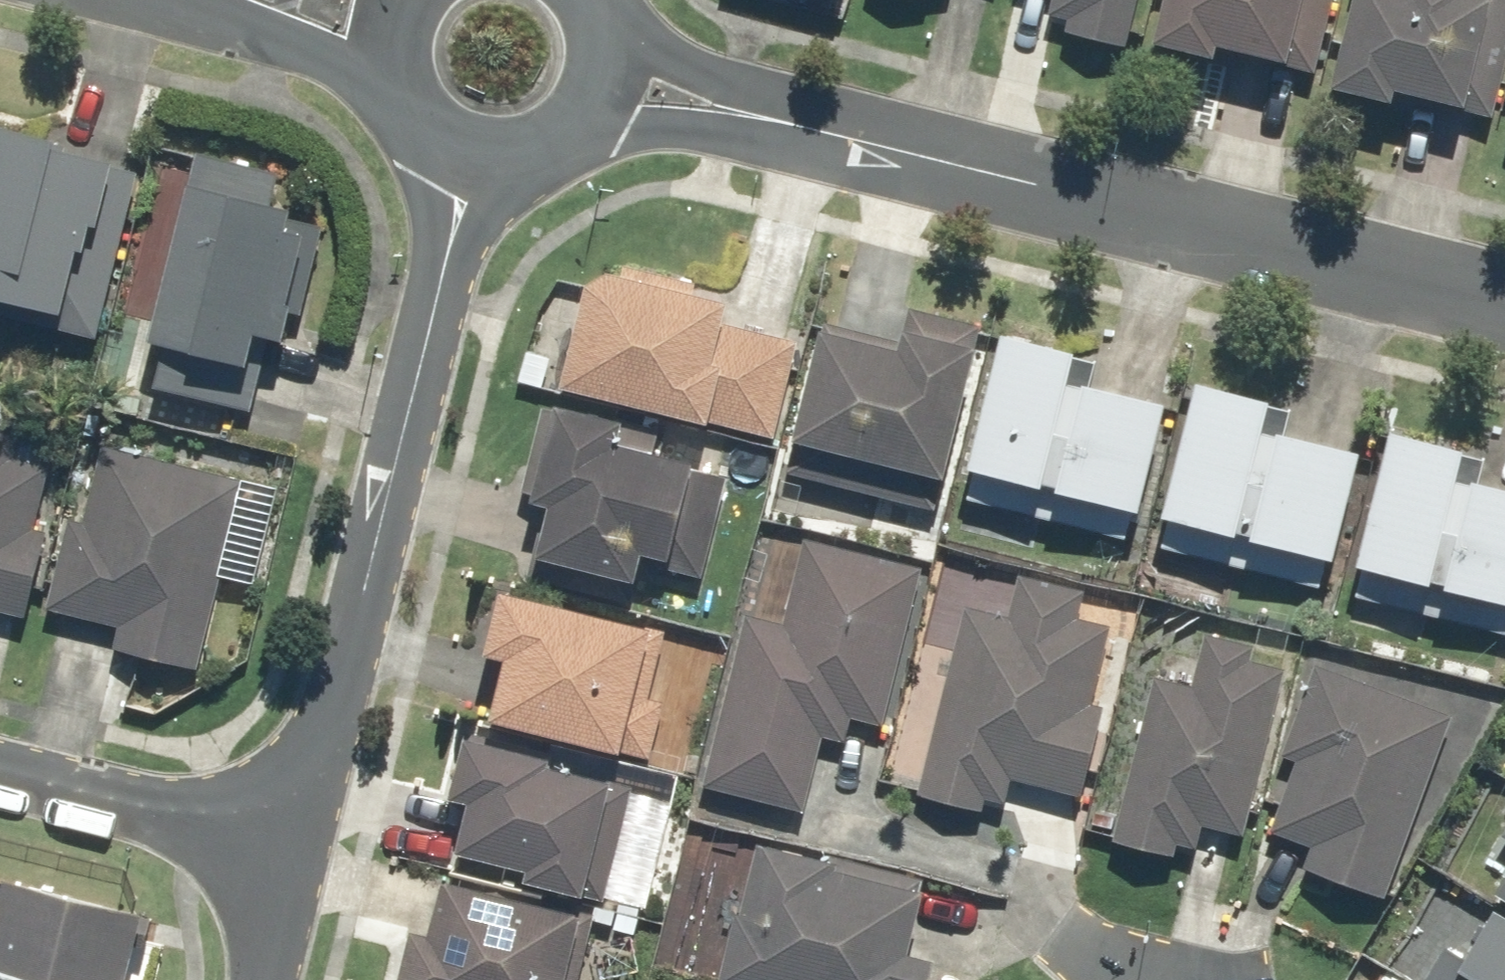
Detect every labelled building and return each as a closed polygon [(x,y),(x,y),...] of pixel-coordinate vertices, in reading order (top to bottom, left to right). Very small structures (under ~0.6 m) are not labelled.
[(1043,13),(1071,19),(1067,35),(1125,49),(1137,0),(1046,0),(1043,13)] [(1149,42),(1211,57),(1214,45),(1284,61),(1298,0),(1159,0),(1149,42)] [(1328,84),(1391,98),(1393,88),(1464,104),(1484,12),(1504,16),(1504,0),(1347,0),(1328,84)] [(138,183),(108,175),(113,155),(0,127),(0,313),(99,338),(138,183)] [(240,375),(251,333),(277,340),(304,233),(282,228),(288,205),(269,201),(275,176),(192,156),(146,337),(136,380),(250,409),(258,380),(240,375)] [(619,264),(578,285),(555,388),(775,438),(797,339),(720,322),(724,305),(691,298),(695,281),(619,264)] [(897,340),(820,321),(782,474),(936,512),(983,325),(906,306),(897,340)] [(1072,351),(999,331),(954,495),(1126,541),(1163,402),(1065,376),(1072,351)] [(1269,399),(1191,380),(1149,546),(1321,588),(1356,449),(1262,425),(1269,399)] [(546,498),(528,578),(630,601),(641,552),(667,558),(689,459),(606,441),(612,417),(547,403),(527,494),(546,498)] [(0,424),(0,611),(22,617),(46,529),(34,526),(50,467),(12,457),(20,429),(0,424)] [(1385,429),(1344,595),(1504,634),(1504,486),(1452,473),(1459,448),(1385,429)] [(68,518),(46,610),(118,627),(113,646),(197,666),(242,479),(100,445),(82,522),(68,518)] [(844,741),(850,719),(883,727),(923,565),(801,535),(780,620),(744,612),(702,785),(805,811),(824,736),(844,741)] [(1008,780),(1081,798),(1103,706),(1093,703),(1112,623),(1077,615),(1084,587),(1017,571),(1006,616),(960,605),(915,798),(981,813),(985,797),(1003,801),(1008,780)] [(648,629),(495,590),(480,649),(501,654),(485,716),(617,750),(648,629)] [(1157,650),(1114,843),(1172,856),(1174,845),(1194,849),(1200,822),(1244,832),(1281,668),(1250,661),(1254,643),(1205,632),(1199,659),(1157,650)] [(1310,850),(1298,883),(1329,895),(1336,877),(1386,896),(1452,714),(1310,663),(1278,755),(1293,760),(1266,835),(1310,850)] [(468,800),(455,853),(525,870),(523,878),(580,892),(608,785),(541,768),(545,752),(465,731),(448,795),(468,800)] [(926,883),(753,837),(717,974),(738,979),(925,979),(931,958),(907,952),(926,883)] [(1492,891),(1504,899),(1504,869),(1492,891)] [(397,979),(562,979),(580,916),(439,876),(423,934),(411,930),(397,979)] [(31,979),(119,979),(134,913),(0,882),(0,973),(31,979)] [(1491,910),(1460,961),(1443,951),(1425,979),(1504,979),(1504,919),(1491,910)]
